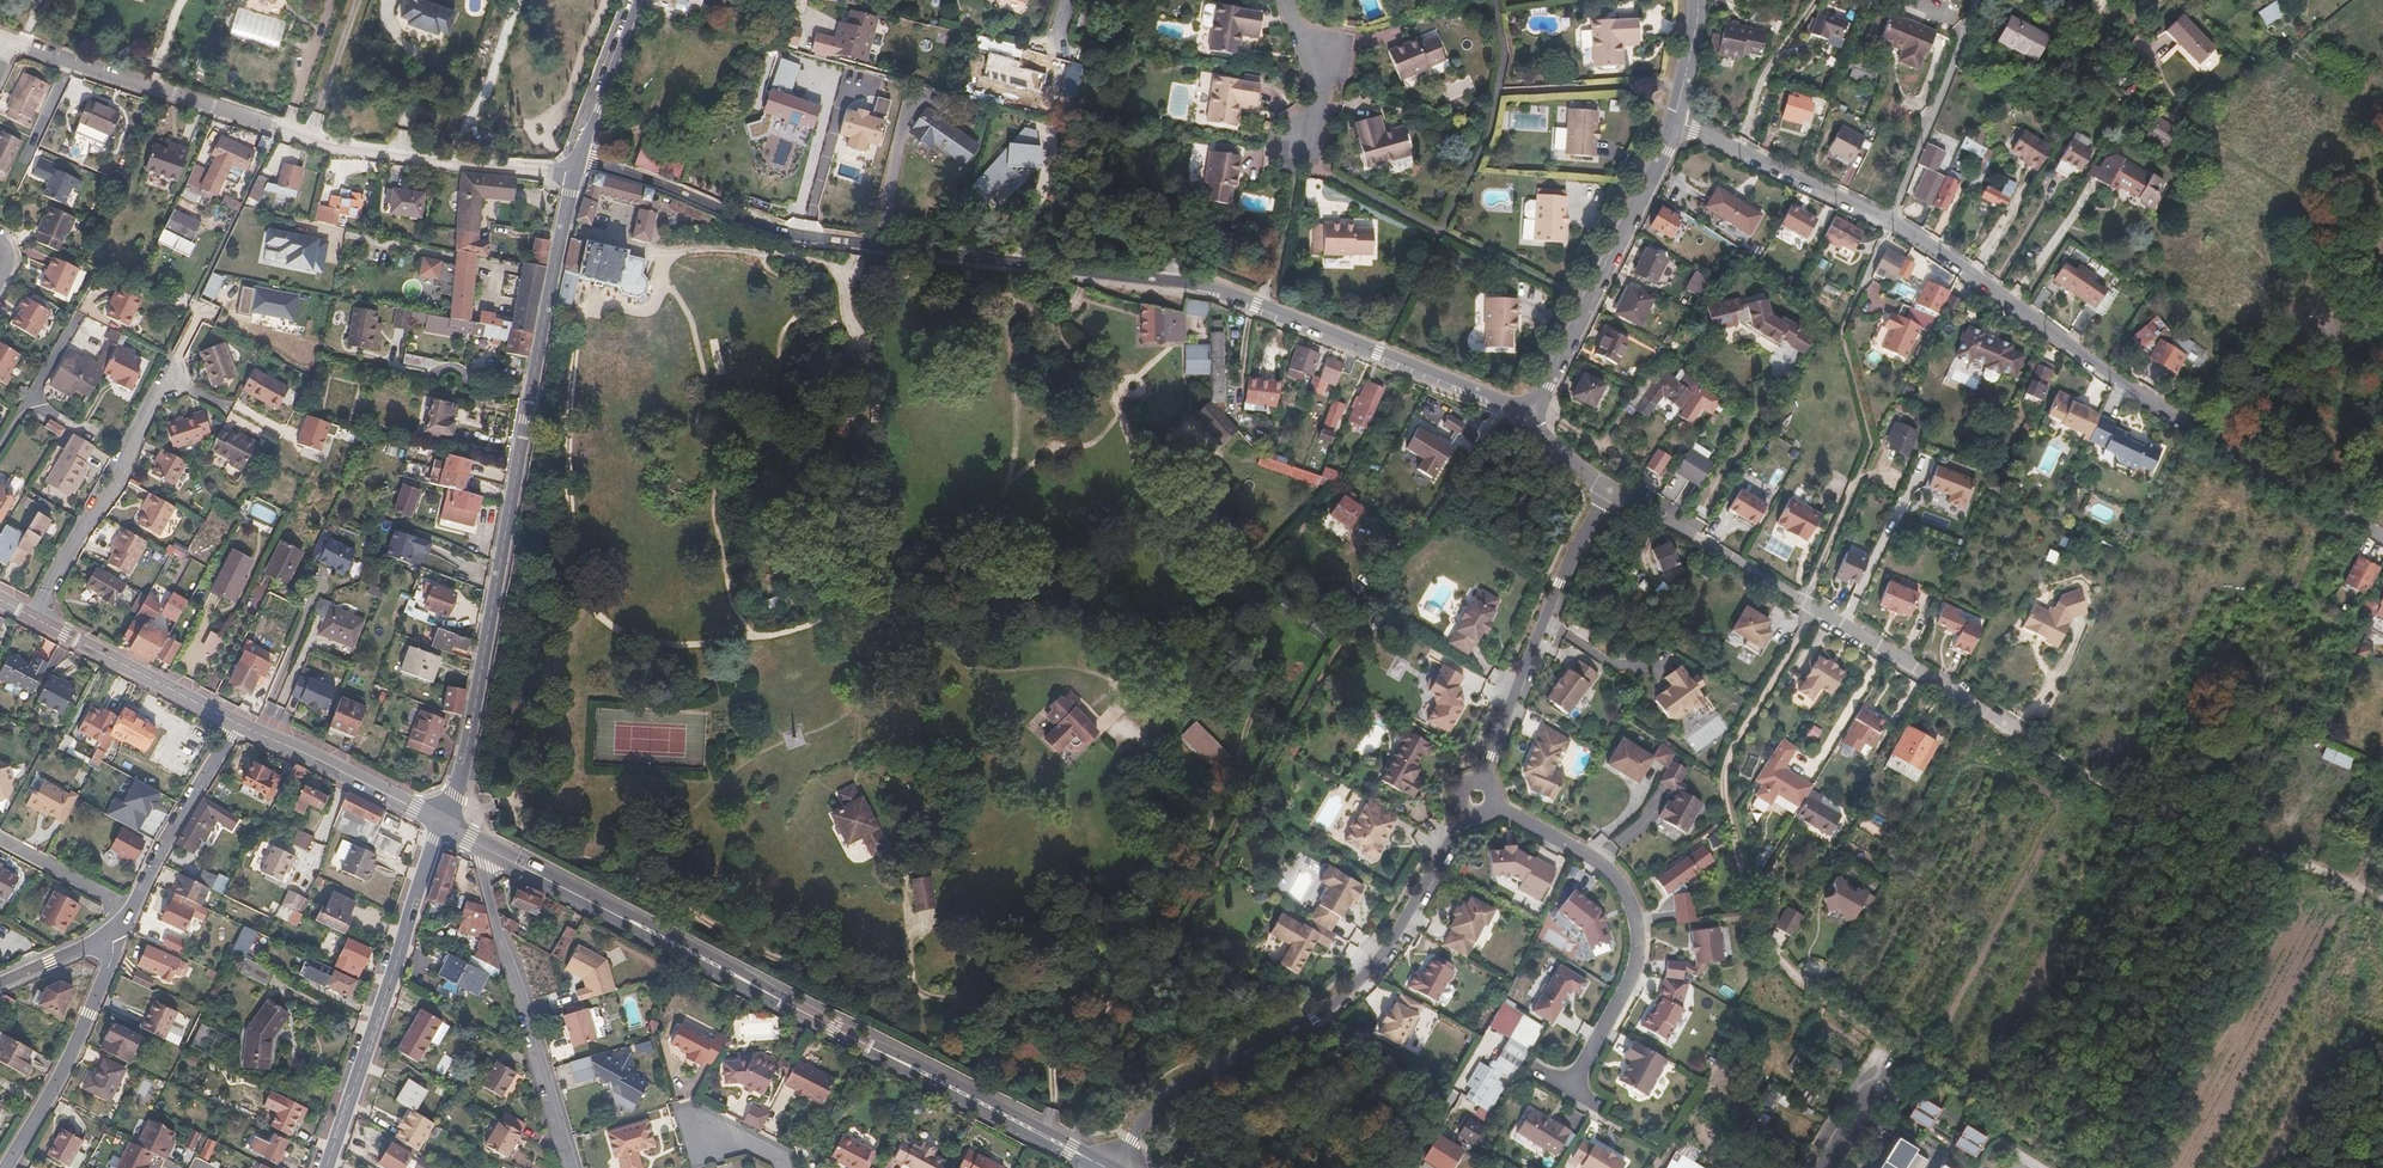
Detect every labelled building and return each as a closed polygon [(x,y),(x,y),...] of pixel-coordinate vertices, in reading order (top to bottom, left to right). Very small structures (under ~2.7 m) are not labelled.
[(406,24),(436,34),(438,30),(446,33),(454,12),(421,0),(405,0),(399,17),(408,19),(406,24)] [(652,4),(670,10),(671,9),(674,0),(654,0),(652,4)] [(671,9),(680,13),(681,13),(682,13),(683,13),(683,12),(684,12),(685,11),(686,10),(687,9),(687,8),(687,7),(687,6),(687,5),(687,4),(686,3),(685,2),(684,1),(684,0),(674,0),(671,9)] [(2258,13),(2267,25),(2285,11),(2276,0),(2275,0),(2258,13)] [(1210,5),(1206,7),(1203,23),(1206,27),(1214,28),(1218,7),(1210,5)] [(1218,7),(1214,28),(1210,51),(1240,56),(1244,36),(1261,39),(1265,16),(1248,13),(1248,11),(1218,6),(1218,7)] [(1933,27),(1888,11),(1879,38),(1902,46),(1899,56),(1918,63),(1922,52),(1924,53),(1933,27)] [(1845,22),(1816,12),(1808,35),(1826,40),(1828,34),(1839,38),(1845,22)] [(845,30),(838,28),(831,53),(863,62),(869,41),(875,23),(875,21),(850,13),(845,30)] [(2185,15),(2169,31),(2200,63),(2216,47),(2185,15)] [(2048,36),(2010,17),(1998,40),(2036,59),(2048,36)] [(1618,19),(1589,21),(1592,67),(1621,65),(1619,46),(1619,38),(1629,38),(1630,45),(1637,45),(1636,20),(1619,21),(1618,19)] [(1737,25),(1726,21),(1717,50),(1739,57),(1740,52),(1741,50),(1748,52),(1747,54),(1759,58),(1768,31),(1738,22),(1737,25)] [(1839,38),(1828,34),(1826,40),(1824,44),(1839,49),(1842,39),(1839,38)] [(1400,46),(1386,51),(1398,81),(1430,69),(1429,67),(1428,64),(1443,58),(1434,37),(1417,44),(1415,40),(1407,43),(1408,46),(1401,48),(1400,46)] [(1629,38),(1619,38),(1619,46),(1630,45),(1629,38)] [(1022,64),(999,57),(991,84),(1014,91),(1022,64)] [(1444,61),(1443,58),(1428,64),(1429,67),(1444,61)] [(1849,67),(1853,69),(1851,77),(1870,83),(1872,76),(1881,79),(1884,71),(1852,60),(1849,67)] [(45,81),(21,70),(5,105),(9,107),(5,116),(21,123),(23,119),(25,115),(29,116),(45,81)] [(1247,76),(1246,84),(1262,87),(1264,79),(1247,76)] [(1246,82),(1216,77),(1208,122),(1238,127),(1242,107),(1258,110),(1262,87),(1246,84),(1246,82)] [(1813,102),(1790,95),(1782,119),(1805,126),(1813,102)] [(120,113),(89,99),(75,133),(106,146),(120,113)] [(1596,111),(1568,108),(1563,155),(1592,157),(1594,137),(1591,137),(1591,129),(1594,129),(1596,111)] [(978,146),(926,110),(911,133),(932,148),(934,144),(965,165),(978,146)] [(2151,129),(2152,129),(2149,134),(2169,147),(2179,132),(2180,127),(2163,115),(2164,114),(2159,111),(2153,120),(2156,121),(2151,129)] [(1360,137),(1358,138),(1365,166),(1410,155),(1403,127),(1384,132),(1377,133),(1375,124),(1381,122),(1380,115),(1356,121),(1360,137)] [(1381,122),(1375,124),(1377,133),(1384,132),(1381,122)] [(1863,138),(1841,127),(1828,151),(1851,162),(1859,147),(1862,140),(1863,138)] [(4,171),(19,137),(0,128),(0,169),(4,171)] [(2051,148),(2024,132),(2012,151),(2023,158),(2024,157),(2029,160),(2027,163),(2038,170),(2051,148)] [(2080,134),(2076,142),(2086,148),(2091,140),(2080,134)] [(174,139),(164,135),(162,142),(171,145),(174,139)] [(271,140),(261,135),(256,146),(266,150),(271,140)] [(1978,138),(1971,135),(1969,140),(1971,141),(1975,144),(1978,138)] [(162,142),(151,137),(142,161),(173,174),(185,144),(174,139),(171,145),(162,142)] [(212,154),(216,157),(200,188),(215,196),(231,164),(245,171),(253,153),(220,137),(212,154)] [(1859,147),(1867,150),(1870,144),(1862,140),(1859,147)] [(2076,142),(2073,140),(2056,170),(2068,177),(2073,167),(2081,171),(2092,151),(2086,148),(2076,142)] [(1975,144),(1971,141),(1967,151),(1981,159),(1983,157),(1972,151),(1975,144)] [(1987,149),(1975,144),(1972,151),(1983,157),(1987,149)] [(662,178),(669,156),(641,147),(634,169),(662,178)] [(1993,152),(1988,150),(1976,173),(1980,175),(1993,152)] [(1930,154),(1923,151),(1918,164),(1924,167),(1930,154)] [(1206,183),(1208,183),(1205,202),(1228,206),(1231,187),(1235,188),(1237,178),(1235,177),(1236,173),(1238,173),(1240,158),(1209,152),(1204,182),(1206,183)] [(33,171),(50,180),(47,187),(70,197),(74,187),(81,191),(86,182),(59,169),(61,165),(41,155),(33,171)] [(2105,158),(2100,167),(2094,177),(2094,178),(2109,186),(2112,180),(2121,185),(2140,196),(2142,202),(2152,208),(2157,200),(2158,194),(2166,180),(2154,173),(2151,178),(2123,162),(2124,159),(2117,155),(2105,158)] [(2100,167),(2093,163),(2087,174),(2094,177),(2100,167)] [(303,168),(284,164),(277,194),(296,198),(303,168)] [(1926,174),(1919,170),(1908,193),(1934,205),(1943,187),(1924,177),(1926,174)] [(1950,172),(1943,187),(1934,205),(1945,211),(1958,183),(1952,180),(1955,175),(1950,172)] [(515,178),(461,173),(456,230),(478,233),(482,196),(513,198),(515,178)] [(601,173),(589,177),(577,220),(592,225),(598,211),(603,195),(643,206),(634,240),(651,244),(662,204),(654,201),(653,191),(653,189),(601,173)] [(1982,181),(1974,176),(1968,187),(1967,190),(1975,194),(1982,181)] [(2121,185),(2112,180),(2109,186),(2117,191),(2121,185)] [(267,185),(258,181),(250,197),(258,201),(267,185)] [(1988,186),(1982,196),(2005,208),(2017,185),(2008,181),(2001,193),(1988,186)] [(47,187),(44,194),(66,205),(70,197),(47,187)] [(194,193),(183,188),(179,196),(190,201),(194,193)] [(422,193),(393,188),(390,205),(389,211),(418,216),(422,193)] [(1762,215),(1718,188),(1706,207),(1749,235),(1762,215)] [(348,198),(330,194),(324,223),(336,225),(338,214),(357,218),(362,193),(350,190),(348,198)] [(1535,201),(1533,220),(1532,241),(1560,243),(1562,223),(1560,223),(1561,215),(1563,216),(1564,197),(1535,195),(1535,201)] [(675,200),(671,209),(705,222),(708,214),(675,200)] [(1528,200),(1523,204),(1522,215),(1526,219),(1533,220),(1535,201),(1528,200)] [(1804,237),(1816,218),(1791,203),(1779,222),(1804,237)] [(39,220),(35,229),(38,230),(34,240),(34,241),(55,250),(63,233),(65,235),(73,217),(49,205),(42,221),(39,220)] [(1680,220),(1661,208),(1651,226),(1670,237),(1680,220)] [(1866,224),(1838,209),(1824,236),(1851,251),(1866,224)] [(200,223),(173,210),(163,229),(176,235),(191,243),(200,223)] [(1340,223),(1324,222),(1323,254),(1354,256),(1354,255),(1354,252),(1373,252),(1374,229),(1354,228),(1355,223),(1346,223),(1346,226),(1340,225),(1340,223)] [(1961,228),(1954,225),(1947,238),(1954,241),(1961,228)] [(176,235),(163,229),(157,241),(189,256),(195,244),(191,243),(176,235)] [(327,242),(269,230),(265,250),(289,254),(287,264),(318,270),(320,261),(323,262),(327,242)] [(478,233),(456,230),(454,249),(456,249),(475,253),(489,256),(492,241),(478,239),(478,233)] [(550,240),(534,238),(531,264),(544,267),(550,240)] [(629,252),(571,238),(564,272),(578,276),(577,278),(618,290),(624,298),(639,301),(647,296),(650,284),(646,277),(643,276),(647,261),(629,256),(629,252)] [(1667,259),(1648,248),(1635,272),(1655,283),(1667,259)] [(475,253),(456,249),(454,262),(452,292),(449,318),(468,322),(475,253)] [(1904,258),(1887,249),(1874,274),(1883,279),(1884,276),(1892,280),(1904,258)] [(289,254),(265,250),(263,259),(287,264),(289,254)] [(45,276),(43,275),(38,286),(64,297),(77,268),(51,256),(46,266),(49,267),(45,276)] [(1185,260),(1169,258),(1167,275),(1183,277),(1185,260)] [(452,292),(454,262),(421,259),(419,277),(438,279),(437,285),(443,285),(443,291),(452,292)] [(1915,264),(1905,259),(1897,273),(1907,279),(1915,264)] [(2062,262),(2051,278),(2063,286),(2065,283),(2076,290),(2074,293),(2085,301),(2092,305),(2104,288),(2090,279),(2093,275),(2077,265),(2074,270),(2062,262)] [(531,264),(525,263),(512,321),(509,330),(531,334),(544,267),(531,264)] [(2107,269),(2100,265),(2096,272),(2103,276),(2107,269)] [(1704,296),(1714,281),(1695,269),(1689,279),(1696,284),(1693,289),(1704,296)] [(578,276),(564,272),(556,309),(569,312),(573,296),(577,278),(578,276)] [(223,277),(215,274),(206,295),(213,298),(223,277)] [(1952,289),(1928,278),(1917,301),(1940,313),(1943,307),(1950,294),(1952,289)] [(113,298),(116,299),(107,316),(126,325),(140,298),(119,287),(113,298)] [(1652,298),(1629,287),(1616,313),(1640,324),(1652,298)] [(2092,305),(2085,301),(2084,303),(2099,314),(2113,295),(2104,288),(2092,305)] [(2051,295),(2043,290),(2033,305),(2041,310),(2051,295)] [(297,298),(256,291),(251,313),(293,320),(297,298)] [(1963,300),(1950,294),(1943,307),(1956,313),(1963,300)] [(18,308),(21,310),(17,317),(12,325),(34,338),(50,312),(24,297),(18,308)] [(1517,299),(1484,298),(1483,328),(1484,328),(1487,328),(1486,348),(1510,349),(1511,329),(1516,329),(1516,320),(1513,320),(1513,315),(1516,315),(1517,299)] [(1739,323),(1746,322),(1741,305),(1740,298),(1707,306),(1713,330),(1739,323)] [(1800,329),(1801,326),(1783,315),(1781,318),(1781,320),(1771,314),(1771,312),(1767,298),(1747,303),(1751,320),(1753,328),(1762,333),(1761,336),(1777,346),(1782,339),(1791,344),(1793,340),(1800,329)] [(1208,301),(1185,299),(1184,307),(1183,312),(1183,314),(1207,316),(1208,301)] [(1747,303),(1741,305),(1746,322),(1751,320),(1747,303)] [(1183,312),(1144,304),(1144,338),(1184,337),(1183,314),(1183,312)] [(376,312),(354,308),(348,341),(368,345),(367,349),(375,350),(378,334),(372,332),(374,323),(376,312)] [(407,310),(398,308),(393,332),(406,335),(409,319),(411,311),(407,310)] [(1885,326),(1892,330),(1882,348),(1905,360),(1922,327),(1931,332),(1939,316),(1917,308),(1911,319),(1900,313),(1898,316),(1892,313),(1885,326)] [(409,319),(426,323),(424,331),(457,338),(458,333),(471,335),(473,323),(468,322),(449,318),(411,311),(409,319)] [(1781,318),(1771,312),(1771,314),(1781,320),(1781,318)] [(512,321),(475,313),(473,323),(509,330),(512,321)] [(2141,349),(2145,346),(2152,352),(2149,357),(2159,363),(2151,374),(2163,381),(2170,371),(2173,373),(2187,351),(2165,337),(2159,334),(2167,328),(2158,317),(2132,338),(2141,349)] [(473,323),(471,335),(506,342),(503,355),(526,360),(531,334),(509,330),(473,323)] [(1962,344),(1956,356),(1971,363),(1973,359),(1986,366),(1984,370),(1985,370),(1982,375),(1982,379),(1984,382),(1990,385),(1994,384),(1997,381),(1999,376),(2000,376),(2001,373),(2015,379),(2025,358),(2011,352),(2013,348),(1998,341),(1996,345),(1983,338),(1984,335),(1969,328),(1967,331),(1963,333),(1960,339),(1962,344)] [(1793,340),(1791,344),(1805,352),(1814,337),(1800,329),(1793,340)] [(1629,340),(1609,330),(1597,354),(1617,364),(1629,340)] [(1210,333),(1210,345),(1210,371),(1210,400),(1212,402),(1223,402),(1223,333),(1210,333)] [(132,350),(118,343),(104,371),(123,380),(121,384),(133,390),(143,369),(140,367),(143,360),(130,353),(132,350)] [(7,387),(12,377),(9,375),(20,355),(1,344),(0,345),(0,383),(7,387)] [(223,344),(201,353),(207,369),(205,369),(212,386),(236,376),(223,344)] [(1210,345),(1191,345),(1191,370),(1210,371),(1210,345)] [(1319,355),(1298,347),(1290,366),(1305,372),(1311,375),(1319,355)] [(55,373),(58,375),(73,385),(89,395),(101,377),(100,377),(81,364),(85,357),(72,348),(55,373)] [(1344,354),(1331,349),(1327,358),(1340,363),(1344,354)] [(404,355),(403,365),(431,369),(432,359),(404,355)] [(1327,358),(1321,355),(1311,380),(1318,383),(1319,378),(1327,358)] [(1340,363),(1327,358),(1319,378),(1327,382),(1335,385),(1344,364),(1340,363)] [(2051,362),(2043,359),(2041,363),(2049,367),(2051,362)] [(2041,363),(2040,363),(2028,393),(2042,399),(2056,365),(2051,362),(2049,367),(2041,363)] [(1305,372),(1290,366),(1287,375),(1302,381),(1305,372)] [(290,387),(256,368),(245,388),(253,392),(252,394),(265,401),(278,408),(290,387)] [(1663,371),(1653,386),(1644,398),(1654,405),(1663,393),(1681,405),(1691,391),(1663,371)] [(58,375),(53,382),(69,393),(73,385),(58,375)] [(1605,386),(1584,375),(1573,397),(1594,408),(1605,386)] [(1270,381),(1248,378),(1245,402),(1266,405),(1270,381)] [(1327,382),(1319,378),(1315,390),(1323,394),(1327,382)] [(1918,383),(1908,378),(1901,393),(1910,398),(1918,383)] [(1384,388),(1367,380),(1349,419),(1365,426),(1384,388)] [(1645,380),(1638,389),(1636,392),(1644,398),(1653,386),(1645,380)] [(1702,384),(1696,393),(1718,409),(1720,404),(1724,400),(1702,384)] [(1644,398),(1636,392),(1629,402),(1637,407),(1644,398)] [(2063,392),(2058,394),(2049,414),(2064,421),(2062,424),(2074,429),(2084,405),(2082,404),(2073,400),(2070,395),(2063,392)] [(1718,409),(1696,393),(1681,417),(1693,424),(1703,410),(1712,416),(1718,409)] [(2070,395),(2073,400),(2082,404),(2083,400),(2070,395)] [(451,402),(434,397),(425,431),(426,431),(426,434),(436,437),(437,433),(451,437),(455,420),(447,418),(451,402)] [(1654,405),(1644,398),(1637,407),(1646,414),(1654,405)] [(1212,402),(1210,400),(1196,414),(1203,422),(1217,408),(1212,402)] [(265,401),(263,405),(276,412),(278,408),(265,401)] [(1345,405),(1334,401),(1319,438),(1329,443),(1334,433),(1331,432),(1337,419),(1339,420),(1345,405)] [(2102,412),(2084,405),(2074,429),(2082,433),(2083,431),(2087,433),(2092,435),(2101,414),(2102,412)] [(1227,419),(1217,408),(1203,422),(1213,432),(1227,419)] [(183,421),(167,426),(174,449),(204,439),(203,437),(210,434),(204,412),(196,415),(197,417),(183,421)] [(2092,435),(2089,440),(2106,449),(2105,450),(2116,455),(2118,463),(2135,471),(2142,468),(2153,473),(2164,451),(2148,443),(2143,446),(2131,440),(2131,435),(2116,427),(2116,421),(2101,414),(2092,435)] [(183,421),(182,417),(166,422),(167,426),(183,421)] [(52,421),(47,418),(42,426),(58,435),(63,427),(52,421)] [(1234,429),(1227,419),(1213,432),(1221,441),(1234,429)] [(2026,432),(2030,423),(2025,421),(2021,430),(2026,432)] [(1919,431),(1903,422),(1889,447),(1906,457),(1919,431)] [(230,435),(222,430),(212,448),(234,460),(231,465),(243,471),(258,443),(246,436),(245,439),(232,432),(230,435)] [(61,448),(65,450),(48,477),(69,490),(82,470),(86,462),(83,460),(88,451),(87,450),(91,444),(71,432),(61,448)] [(1714,462),(1692,447),(1676,470),(1699,485),(1714,462)] [(160,462),(157,467),(151,478),(172,489),(187,463),(162,449),(156,459),(160,462)] [(1668,456),(1657,449),(1645,468),(1656,475),(1668,456)] [(488,465),(447,455),(443,470),(469,477),(470,472),(485,476),(488,465)] [(1325,461),(1316,457),(1313,464),(1322,468),(1325,461)] [(1343,471),(1326,464),(1321,478),(1337,485),(1343,471)] [(223,475),(236,482),(241,473),(229,466),(223,475)] [(1976,481),(1939,467),(1935,476),(1934,475),(1929,487),(1950,495),(1947,503),(1963,509),(1966,502),(1968,502),(1976,481)] [(432,474),(442,476),(439,486),(448,489),(449,489),(453,490),(478,496),(479,492),(466,488),(469,477),(443,470),(433,468),(432,474)] [(85,472),(82,470),(69,490),(73,492),(85,472)] [(48,477),(46,481),(67,493),(69,490),(48,477)] [(0,483),(0,519),(1,520),(13,499),(4,493),(7,488),(0,483)] [(1766,504),(1740,488),(1728,508),(1754,524),(1760,514),(1763,509),(1766,504)] [(479,514),(483,498),(478,496),(453,490),(449,489),(441,518),(476,527),(479,514)] [(1346,498),(1335,490),(1309,517),(1332,532),(1335,526),(1348,535),(1364,510),(1362,508),(1365,504),(1355,498),(1356,496),(1350,493),(1346,498)] [(422,497),(402,492),(396,514),(416,519),(422,497)] [(283,509),(256,495),(247,514),(274,528),(283,509)] [(151,507),(157,510),(153,516),(151,515),(146,525),(167,537),(181,511),(156,497),(151,507)] [(1819,516),(1789,499),(1775,524),(1785,530),(1784,532),(1801,542),(1803,539),(1805,541),(1819,516)] [(157,510),(151,507),(148,513),(151,515),(153,516),(157,510)] [(50,512),(43,508),(40,513),(47,517),(50,512)] [(23,535),(8,560),(19,568),(28,554),(30,555),(37,544),(40,539),(51,520),(37,512),(23,535)] [(6,525),(0,534),(0,559),(6,563),(8,560),(23,535),(6,525)] [(115,540),(120,542),(116,549),(109,562),(129,573),(147,541),(122,527),(115,540)] [(333,534),(323,529),(311,555),(329,564),(335,566),(334,569),(345,574),(347,570),(351,569),(354,563),(353,559),(357,549),(331,537),(333,534)] [(413,537),(397,531),(390,555),(412,564),(415,555),(423,551),(430,554),(434,544),(419,538),(413,537)] [(120,542),(115,540),(112,547),(116,549),(120,542)] [(304,552),(283,541),(266,573),(287,584),(304,552)] [(1669,543),(1651,549),(1660,571),(1677,564),(1669,543)] [(1598,549),(1593,546),(1587,555),(1593,558),(1598,549)] [(252,562),(232,551),(213,587),(233,598),(252,562)] [(1867,561),(1847,551),(1837,574),(1857,584),(1867,561)] [(2379,568),(2359,558),(2349,576),(2369,585),(2379,568)] [(127,582),(96,565),(86,584),(97,590),(105,594),(105,595),(114,600),(114,599),(116,600),(127,582)] [(1919,594),(1888,582),(1879,604),(1888,608),(1887,609),(1899,614),(1900,613),(1909,617),(1919,594)] [(457,597),(436,588),(426,610),(448,619),(457,597)] [(1467,610),(1466,609),(1460,620),(1461,621),(1448,644),(1467,655),(1474,642),(1475,643),(1481,632),(1483,633),(1485,634),(1491,624),(1488,623),(1487,622),(1493,612),(1492,611),(1497,600),(1480,591),(1474,601),(1473,600),(1467,610)] [(2087,615),(2080,592),(2061,598),(2055,611),(2051,609),(2048,614),(2034,607),(2022,630),(2038,638),(2040,635),(2049,639),(2048,642),(2047,644),(2057,650),(2072,620),(2087,615)] [(190,599),(180,594),(168,616),(160,612),(154,623),(170,631),(179,617),(188,602),(190,599)] [(324,596),(316,613),(327,618),(320,634),(339,641),(350,613),(333,605),(334,601),(333,601),(324,596)] [(418,601),(411,599),(405,613),(421,620),(424,612),(415,608),(418,601)] [(2379,606),(2367,600),(2362,609),(2375,615),(2379,606)] [(195,605),(188,602),(179,617),(186,621),(195,605)] [(146,610),(140,606),(122,637),(132,643),(130,648),(152,661),(155,656),(161,647),(139,634),(143,627),(147,629),(154,617),(145,612),(146,610)] [(1958,634),(1957,636),(1952,648),(1969,656),(1982,631),(1958,620),(1961,614),(1945,606),(1937,623),(1946,627),(1946,628),(1958,634)] [(1771,630),(1775,622),(1753,608),(1738,630),(1754,640),(1750,646),(1763,654),(1777,633),(1771,630)] [(366,620),(350,613),(339,641),(354,648),(366,620)] [(428,622),(426,627),(438,632),(439,629),(440,628),(428,622)] [(1946,628),(1945,630),(1957,636),(1958,634),(1946,628)] [(439,629),(438,632),(432,646),(449,653),(452,646),(465,652),(470,642),(439,629)] [(215,657),(224,640),(210,632),(200,649),(215,657)] [(169,633),(161,647),(155,656),(168,663),(182,641),(169,633)] [(439,656),(411,646),(402,670),(430,681),(439,656)] [(270,664),(244,651),(230,680),(251,691),(258,677),(263,679),(270,664)] [(6,655),(5,657),(40,676),(47,663),(35,656),(30,665),(18,659),(16,652),(6,655)] [(2205,664),(2192,656),(2184,669),(2197,677),(2205,664)] [(0,666),(0,677),(5,680),(11,681),(31,692),(40,676),(5,657),(0,666)] [(1820,688),(1831,696),(1845,674),(1838,668),(1828,661),(1828,662),(1820,657),(1806,679),(1807,680),(1798,692),(1812,701),(1820,688)] [(1563,677),(1562,676),(1555,685),(1556,687),(1549,696),(1569,711),(1591,682),(1592,682),(1600,672),(1581,658),(1573,669),(1570,667),(1563,677)] [(1463,676),(1444,665),(1437,677),(1433,676),(1430,679),(1428,683),(1427,687),(1429,691),(1434,694),(1437,705),(1428,721),(1448,732),(1463,707),(1457,687),(1463,676)] [(1692,679),(1682,665),(1667,676),(1672,685),(1657,696),(1656,700),(1668,717),(1676,719),(1693,707),(1696,710),(1707,703),(1698,689),(1705,685),(1698,675),(1692,679)] [(49,675),(47,679),(55,683),(57,679),(49,675)] [(309,680),(299,675),(291,694),(301,698),(300,700),(309,703),(313,705),(322,683),(310,678),(309,680)] [(59,678),(58,680),(57,683),(64,687),(69,684),(59,678)] [(55,683),(47,679),(38,697),(38,702),(61,714),(70,696),(75,694),(69,684),(64,687),(57,683),(58,680),(57,679),(55,683)] [(335,689),(322,683),(313,705),(317,707),(326,710),(335,689)] [(467,687),(448,685),(444,710),(446,711),(463,714),(467,687)] [(1045,711),(1055,721),(1043,733),(1046,735),(1047,734),(1056,742),(1055,744),(1057,746),(1065,738),(1070,742),(1077,742),(1082,738),(1084,740),(1091,733),(1090,732),(1096,726),(1086,716),(1086,715),(1081,710),(1079,713),(1076,710),(1078,708),(1073,703),(1079,697),(1068,687),(1061,694),(1058,692),(1048,702),(1051,704),(1045,711)] [(367,709),(341,698),(329,727),(355,737),(367,709)] [(139,707),(129,702),(112,735),(144,752),(155,730),(133,719),(139,707)] [(1854,720),(1856,722),(1844,741),(1858,749),(1863,742),(1871,747),(1887,721),(1874,713),(1876,709),(1864,703),(1854,720)] [(446,719),(421,709),(409,738),(406,745),(430,754),(433,748),(434,748),(446,719)] [(107,724),(88,714),(80,729),(99,740),(107,724)] [(1203,727),(1218,741),(1208,751),(1217,759),(1228,748),(1195,717),(1184,728),(1193,736),(1203,727)] [(386,728),(376,724),(373,731),(383,736),(386,728)] [(1567,738),(1542,724),(1523,770),(1530,773),(1533,779),(1530,787),(1553,796),(1563,772),(1551,768),(1558,749),(1562,751),(1567,738)] [(1937,743),(1908,726),(1893,754),(1921,770),(1937,743)] [(1184,728),(1182,730),(1215,761),(1217,759),(1208,751),(1218,741),(1203,727),(1193,736),(1184,728)] [(409,738),(391,730),(388,737),(406,745),(409,738)] [(1415,768),(1423,755),(1426,757),(1433,746),(1405,730),(1399,741),(1403,743),(1381,781),(1401,792),(1402,791),(1414,798),(1421,784),(1413,780),(1416,776),(1412,774),(1415,768)] [(75,738),(66,734),(58,749),(67,753),(75,738)] [(1047,734),(1046,735),(1055,744),(1056,742),(1047,734)] [(1640,780),(1653,759),(1634,747),(1636,743),(1625,736),(1609,761),(1640,780)] [(1656,755),(1655,756),(1669,765),(1678,750),(1664,741),(1656,755)] [(1796,751),(1781,741),(1763,770),(1769,774),(1761,788),(1754,799),(1762,804),(1783,771),(1796,751)] [(1656,755),(1636,743),(1634,747),(1653,759),(1655,756),(1656,755)] [(2348,770),(2352,759),(2326,749),(2322,760),(2348,770)] [(1674,757),(1662,778),(1679,788),(1680,787),(1684,789),(1676,802),(1674,806),(1669,803),(1663,814),(1667,817),(1667,818),(1689,831),(1706,801),(1688,791),(1692,785),(1684,780),(1691,767),(1674,757)] [(7,800),(11,791),(9,786),(13,779),(9,767),(0,762),(0,801),(7,800)] [(277,777),(252,763),(241,783),(266,797),(277,777)] [(296,764),(294,767),(303,772),(305,768),(296,764)] [(303,772),(294,767),(288,779),(297,784),(303,772)] [(1530,773),(1523,770),(1530,787),(1533,779),(1530,773)] [(1769,774),(1763,770),(1754,784),(1761,788),(1769,774)] [(1813,788),(1783,771),(1762,804),(1769,808),(1775,797),(1798,811),(1812,788),(1813,788)] [(45,778),(45,780),(77,798),(80,794),(71,789),(70,792),(45,778)] [(136,779),(131,788),(134,789),(152,798),(143,815),(145,816),(146,816),(151,809),(153,810),(157,801),(155,800),(160,792),(136,779)] [(39,790),(35,788),(27,802),(41,810),(42,807),(48,810),(58,815),(56,818),(64,822),(77,798),(45,780),(39,790)] [(832,811),(837,821),(836,824),(839,830),(842,830),(847,839),(861,832),(865,839),(871,840),(875,848),(887,842),(882,833),(881,834),(870,814),(867,815),(863,808),(866,807),(860,796),(859,796),(852,783),(838,790),(845,804),(832,811)] [(328,796),(304,784),(292,807),(301,812),(307,802),(321,809),(328,796)] [(134,789),(131,788),(123,802),(115,797),(106,814),(137,831),(145,816),(143,815),(152,798),(134,789)] [(1813,789),(1797,816),(1804,820),(1804,821),(1812,826),(1813,826),(1830,836),(1842,816),(1820,802),(1824,796),(1813,789)] [(384,810),(348,793),(332,826),(396,855),(401,845),(371,831),(384,810)] [(238,817),(205,797),(178,842),(194,852),(202,838),(205,840),(217,820),(232,828),(238,817)] [(1396,817),(1368,801),(1357,820),(1353,821),(1350,827),(1351,831),(1345,842),(1360,851),(1361,855),(1372,861),(1376,859),(1382,849),(1381,845),(1387,834),(1396,817)] [(98,825),(87,818),(78,834),(88,840),(98,825)] [(313,837),(297,829),(290,843),(305,851),(313,837)] [(144,842),(123,830),(112,848),(119,853),(117,857),(124,861),(126,857),(133,860),(144,842)] [(871,840),(865,839),(871,851),(875,848),(871,840)] [(363,886),(378,857),(342,840),(334,858),(344,862),(338,874),(363,886)] [(1713,857),(1703,843),(1656,877),(1666,891),(1672,887),(1675,890),(1673,891),(1678,920),(1695,918),(1691,889),(1685,889),(1685,884),(1682,880),(1713,857)] [(294,854),(270,845),(260,871),(280,880),(284,870),(287,863),(290,864),(294,854)] [(412,845),(411,866),(419,866),(420,846),(412,845)] [(1490,850),(1491,876),(1510,875),(1523,881),(1519,888),(1540,899),(1557,868),(1535,856),(1534,858),(1516,849),(1516,845),(1505,845),(1505,849),(1490,850)] [(456,858),(442,853),(427,899),(430,900),(441,903),(444,893),(448,894),(454,875),(451,874),(456,858)] [(0,863),(0,897),(9,902),(21,880),(10,874),(1,870),(4,865),(0,863)] [(1330,884),(1311,917),(1331,928),(1339,914),(1341,915),(1348,903),(1352,897),(1355,899),(1363,885),(1359,883),(1360,882),(1329,864),(1320,879),(1330,884)] [(12,870),(4,865),(1,870),(10,874),(12,870)] [(204,869),(198,880),(212,887),(217,876),(217,875),(204,869)] [(932,871),(912,874),(914,890),(919,889),(916,875),(932,873),(932,871)] [(176,882),(179,883),(174,892),(190,900),(204,906),(212,887),(180,872),(176,882)] [(919,889),(914,890),(917,905),(937,901),(932,873),(916,875),(919,889)] [(217,876),(212,887),(224,893),(230,882),(217,876)] [(1844,919),(1854,917),(1868,893),(1862,890),(1852,892),(1847,889),(1845,881),(1837,876),(1832,883),(1833,890),(1830,895),(1823,898),(1827,909),(1836,906),(1842,910),(1844,919)] [(305,895),(289,887),(283,902),(297,909),(305,895)] [(1577,887),(1559,907),(1583,928),(1588,945),(1610,939),(1600,909),(1577,887)] [(525,893),(517,889),(510,902),(534,914),(544,896),(527,888),(525,893)] [(78,902),(53,890),(38,920),(60,932),(69,913),(71,915),(78,902)] [(356,902),(334,891),(319,920),(342,931),(356,902)] [(190,900),(174,892),(162,919),(183,929),(191,910),(186,908),(190,900)] [(462,913),(463,913),(459,928),(481,936),(478,947),(480,948),(479,949),(475,957),(499,969),(482,898),(469,894),(462,913)] [(1462,902),(1460,905),(1457,904),(1452,912),(1455,913),(1450,923),(1452,927),(1443,942),(1466,955),(1484,922),(1488,921),(1495,907),(1472,895),(1470,896),(1467,902),(1462,902)] [(283,902),(276,913),(296,923),(302,912),(297,909),(283,902)] [(1774,929),(1789,938),(1801,917),(1786,908),(1774,929)] [(1303,923),(1282,911),(1271,930),(1292,942),(1281,961),(1298,970),(1306,956),(1317,937),(1329,944),(1336,931),(1331,928),(1311,917),(1307,915),(1303,923)] [(518,924),(497,912),(501,928),(513,934),(518,924)] [(245,925),(233,950),(248,958),(274,970),(294,980),(299,969),(263,952),(271,936),(264,933),(245,925)] [(577,932),(567,926),(551,955),(561,960),(577,932)] [(1706,962),(1724,960),(1720,926),(1695,930),(1696,941),(1697,952),(1699,963),(1697,967),(1688,962),(1670,959),(1668,976),(1686,978),(1687,968),(1699,975),(1706,962)] [(186,941),(169,933),(165,943),(181,951),(186,941)] [(370,949),(340,935),(327,962),(358,976),(370,949)] [(579,1002),(616,991),(607,960),(578,945),(567,967),(568,971),(577,975),(581,974),(585,976),(584,979),(587,989),(576,992),(579,1002)] [(179,960),(149,946),(141,965),(163,975),(166,969),(174,973),(179,960)] [(1409,984),(1438,998),(1448,978),(1453,981),(1459,969),(1454,966),(1456,963),(1436,953),(1434,956),(1432,955),(1424,972),(1422,972),(1420,976),(1415,973),(1409,984)] [(493,976),(449,954),(438,976),(446,980),(447,988),(454,992),(461,989),(480,999),(493,976)] [(274,970),(248,958),(241,972),(267,985),(274,970)] [(1550,980),(1546,982),(1541,989),(1543,994),(1533,1009),(1552,1021),(1573,988),(1580,992),(1587,980),(1561,964),(1550,980)] [(300,967),(299,969),(294,980),(311,988),(317,976),(300,967)] [(356,979),(336,969),(328,986),(349,996),(356,979)] [(1653,1012),(1651,1011),(1644,1025),(1669,1040),(1687,1009),(1684,1006),(1692,981),(1686,978),(1668,976),(1662,995),(1666,997),(1656,1014),(1653,1012)] [(42,992),(36,989),(31,1001),(61,1013),(73,987),(61,982),(43,990),(42,992)] [(1389,1009),(1386,1008),(1380,1019),(1383,1020),(1378,1031),(1400,1043),(1405,1042),(1408,1037),(1406,1032),(1412,1022),(1417,1021),(1419,1016),(1418,1011),(1423,1001),(1400,989),(1389,1009)] [(0,996),(0,1007),(10,1012),(16,1000),(5,994),(0,996)] [(1666,997),(1662,995),(1653,1012),(1656,1014),(1666,997)] [(179,1012),(156,1000),(142,1027),(166,1039),(179,1012)] [(269,1000),(248,1029),(245,1055),(255,1056),(255,1062),(269,1063),(272,1037),(289,1014),(269,1000)] [(597,1007),(588,1010),(597,1038),(606,1036),(603,1027),(604,1023),(603,1018),(600,1016),(597,1007)] [(443,1021),(423,1009),(400,1050),(420,1062),(443,1021)] [(564,1015),(567,1024),(571,1037),(574,1047),(597,1040),(597,1038),(588,1010),(588,1009),(564,1015)] [(1545,1022),(1527,1011),(1499,1058),(1517,1069),(1545,1022)] [(653,1033),(658,1023),(652,1020),(647,1030),(653,1033)] [(1417,1021),(1412,1022),(1406,1032),(1408,1037),(1417,1021)] [(141,1036),(115,1022),(102,1048),(128,1061),(141,1036)] [(680,1026),(670,1044),(688,1054),(685,1060),(699,1067),(702,1062),(711,1066),(720,1047),(724,1040),(715,1035),(712,1043),(680,1026)] [(5,1049),(0,1057),(0,1061),(28,1076),(34,1065),(28,1062),(34,1050),(7,1035),(0,1047),(5,1049)] [(725,1038),(724,1040),(720,1047),(725,1050),(730,1040),(725,1038)] [(1628,1056),(1632,1058),(1621,1079),(1633,1086),(1633,1087),(1635,1092),(1642,1096),(1646,1095),(1647,1093),(1649,1094),(1669,1057),(1637,1040),(1635,1039),(1626,1055),(1628,1056)] [(609,1051),(590,1056),(596,1079),(601,1077),(608,1075),(610,1082),(612,1089),(619,1087),(622,1097),(638,1105),(642,1098),(645,1099),(647,1094),(645,1093),(650,1083),(640,1078),(642,1075),(638,1074),(631,1052),(612,1058),(609,1051)] [(752,1052),(739,1052),(739,1062),(751,1062),(752,1060),(752,1052)] [(255,1056),(245,1055),(244,1067),(268,1070),(269,1063),(255,1062),(255,1056)] [(739,1062),(724,1062),(724,1084),(740,1084),(746,1088),(753,1091),(763,1097),(778,1069),(754,1056),(752,1060),(751,1062),(739,1062)] [(96,1075),(91,1072),(85,1084),(110,1098),(126,1068),(106,1057),(96,1075)] [(1512,1075),(1484,1058),(1466,1086),(1486,1098),(1498,1079),(1506,1084),(1512,1075)] [(796,1066),(783,1059),(778,1069),(790,1076),(796,1066)] [(518,1072),(498,1061),(483,1086),(503,1098),(518,1072)] [(790,1076),(785,1086),(799,1093),(806,1097),(824,1106),(837,1082),(798,1062),(796,1066),(790,1076)] [(608,1075),(601,1077),(603,1084),(610,1082),(608,1075)] [(428,1091),(410,1079),(397,1100),(416,1111),(428,1091)] [(302,1105),(284,1096),(270,1125),(288,1134),(302,1105)] [(1943,1113),(1924,1100),(1912,1120),(1932,1132),(1943,1113)] [(769,1117),(753,1109),(743,1126),(760,1134),(769,1117)] [(1555,1123),(1531,1109),(1518,1131),(1558,1154),(1573,1129),(1557,1119),(1555,1123)] [(519,1131),(499,1119),(485,1144),(505,1156),(519,1131)] [(1482,1130),(1464,1120),(1458,1130),(1467,1135),(1464,1139),(1473,1144),(1482,1130)] [(175,1135),(150,1122),(137,1147),(152,1155),(166,1162),(173,1148),(169,1147),(171,1142),(175,1135)] [(607,1134),(614,1158),(619,1157),(622,1167),(620,1167),(643,1167),(638,1152),(656,1147),(648,1122),(607,1134)] [(66,1128),(64,1126),(57,1139),(59,1141),(66,1128)] [(59,1141),(57,1139),(49,1153),(70,1165),(85,1138),(66,1128),(59,1141)] [(186,1144),(192,1147),(199,1131),(192,1129),(186,1144)] [(1990,1141),(1969,1129),(1957,1148),(1978,1161),(1990,1141)] [(1458,1130),(1456,1133),(1464,1139),(1467,1135),(1458,1130)] [(907,1134),(897,1153),(926,1167),(944,1167),(950,1157),(936,1149),(939,1144),(928,1138),(925,1143),(907,1134)] [(845,1135),(833,1157),(846,1164),(847,1161),(861,1167),(864,1167),(873,1150),(845,1135)] [(1439,1135),(1425,1158),(1441,1167),(1451,1167),(1462,1149),(1439,1135)] [(254,1138),(247,1151),(273,1164),(284,1142),(271,1136),(267,1144),(254,1138)] [(1574,1156),(1585,1163),(1583,1165),(1588,1167),(1624,1167),(1628,1162),(1617,1155),(1618,1154),(1609,1148),(1608,1149),(1597,1143),(1596,1145),(1586,1138),(1574,1156)] [(214,1142),(209,1139),(200,1157),(206,1160),(214,1142)] [(1899,1140),(1882,1167),(1927,1167),(1930,1163),(1917,1155),(1919,1152),(1899,1140)] [(392,1141),(379,1162),(389,1167),(403,1167),(412,1154),(392,1141)] [(1690,1157),(1695,1150),(1682,1142),(1677,1150),(1690,1157)] [(129,1143),(116,1167),(145,1167),(147,1165),(152,1155),(137,1147),(129,1143)] [(960,1167),(1006,1167),(970,1149),(960,1167)] [(439,1165),(420,1154),(412,1167),(437,1167),(439,1165)]
